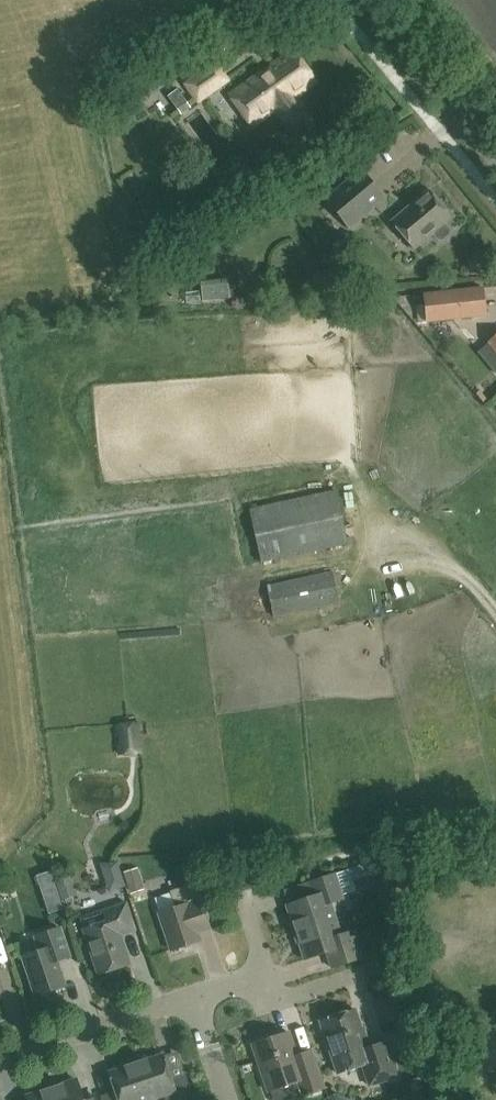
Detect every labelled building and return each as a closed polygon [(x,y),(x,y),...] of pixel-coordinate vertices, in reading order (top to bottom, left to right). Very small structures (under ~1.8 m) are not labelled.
[(295,97),(316,81),(293,49),(229,96),(252,128),(274,111),(283,123),(285,122),(298,141),(310,133),(311,134),(318,129),(295,97)] [(182,83),(198,105),(231,81),(215,59),(182,83)] [(178,89),(168,96),(177,109),(187,102),(178,89)] [(111,126),(133,120),(127,100),(106,106),(111,126)] [(325,200),(350,229),(386,198),(361,169),(325,200)] [(450,218),(427,191),(391,221),(414,249),(432,233),(436,238),(441,239),(448,234),(448,228),(443,223),(450,218)] [(331,275),(316,276),(317,292),(332,291),(331,275)] [(228,284),(201,287),(202,301),(229,298),(228,284)] [(424,294),(427,322),(486,315),(483,288),(424,294)] [(488,342),(495,351),(495,335),(488,342)] [(348,544),(344,525),(341,513),(336,490),(249,509),(261,563),(348,544)] [(332,571),(266,586),(274,617),(339,603),(332,571)] [(126,872),(124,873),(130,894),(144,890),(138,868),(135,869),(133,863),(124,866),(126,872)] [(70,864),(44,871),(50,897),(76,891),(70,864)] [(355,866),(341,868),(344,886),(358,884),(355,866)] [(309,883),(313,897),(286,906),(295,933),(336,919),(331,904),(343,900),(335,874),(309,883)] [(196,946),(195,943),(196,943),(193,934),(209,929),(194,883),(170,891),(170,893),(155,898),(160,913),(159,914),(171,951),(181,948),(182,951),(186,953),(194,950),(196,946)] [(126,903),(97,913),(101,924),(84,930),(99,975),(131,964),(121,936),(136,931),(126,903)] [(336,919),(295,933),(304,960),(328,952),(333,965),(362,955),(354,930),(341,935),(336,919)] [(35,936),(40,951),(23,957),(36,996),(66,986),(57,961),(70,957),(60,928),(35,936)] [(387,1041),(367,1048),(355,1009),(320,1022),(337,1074),(362,1065),(369,1086),(398,1076),(387,1041)] [(311,1050),(296,1055),(289,1032),(253,1044),(268,1093),(299,1082),(303,1095),(323,1088),(311,1050)] [(148,1099),(151,1099),(163,1096),(164,1099),(194,1099),(186,1075),(171,1080),(163,1055),(147,1060),(146,1056),(134,1060),(148,1099)] [(134,1060),(123,1064),(124,1067),(109,1072),(117,1098),(110,1099),(148,1099),(134,1060)] [(56,1099),(83,1099),(77,1079),(52,1088),(56,1099)] [(52,1088),(27,1097),(28,1099),(56,1099),(52,1088)] [(410,1095),(411,1099),(425,1099),(422,1091),(410,1095)]
